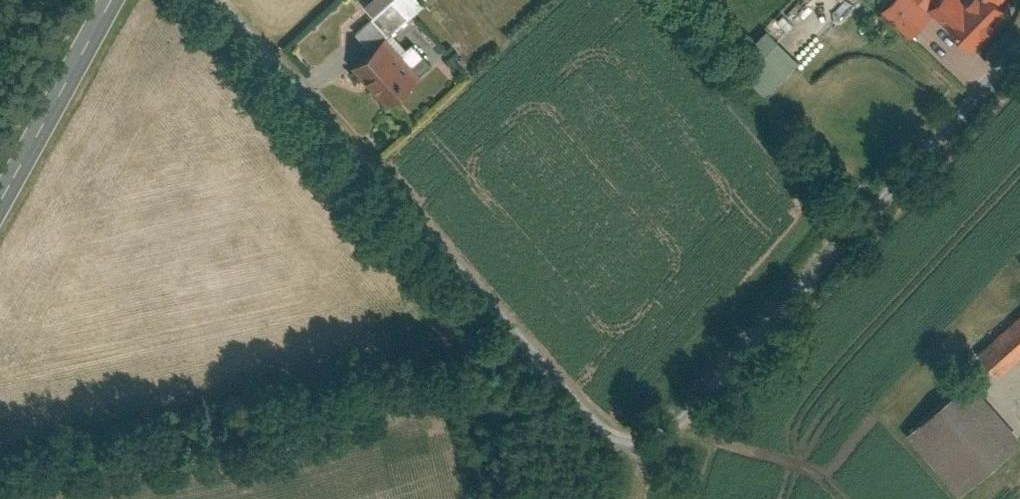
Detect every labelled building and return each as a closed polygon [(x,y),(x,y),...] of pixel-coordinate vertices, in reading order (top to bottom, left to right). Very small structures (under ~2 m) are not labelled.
[(389,36),(425,4),(421,0),(374,0),(365,8),(375,19),(356,35),(371,52),(389,36)] [(876,14),(908,46),(936,19),(970,53),(1011,13),(1000,3),(1003,0),(890,0),(876,14)] [(763,30),(729,65),(762,98),(797,62),(763,30)] [(371,52),(354,69),(389,105),(431,65),(412,46),(405,53),(389,36),(371,52)] [(976,352),(995,375),(1019,354),(1019,315),(976,352)] [(903,433),(956,496),(1019,442),(967,379),(903,433)]
